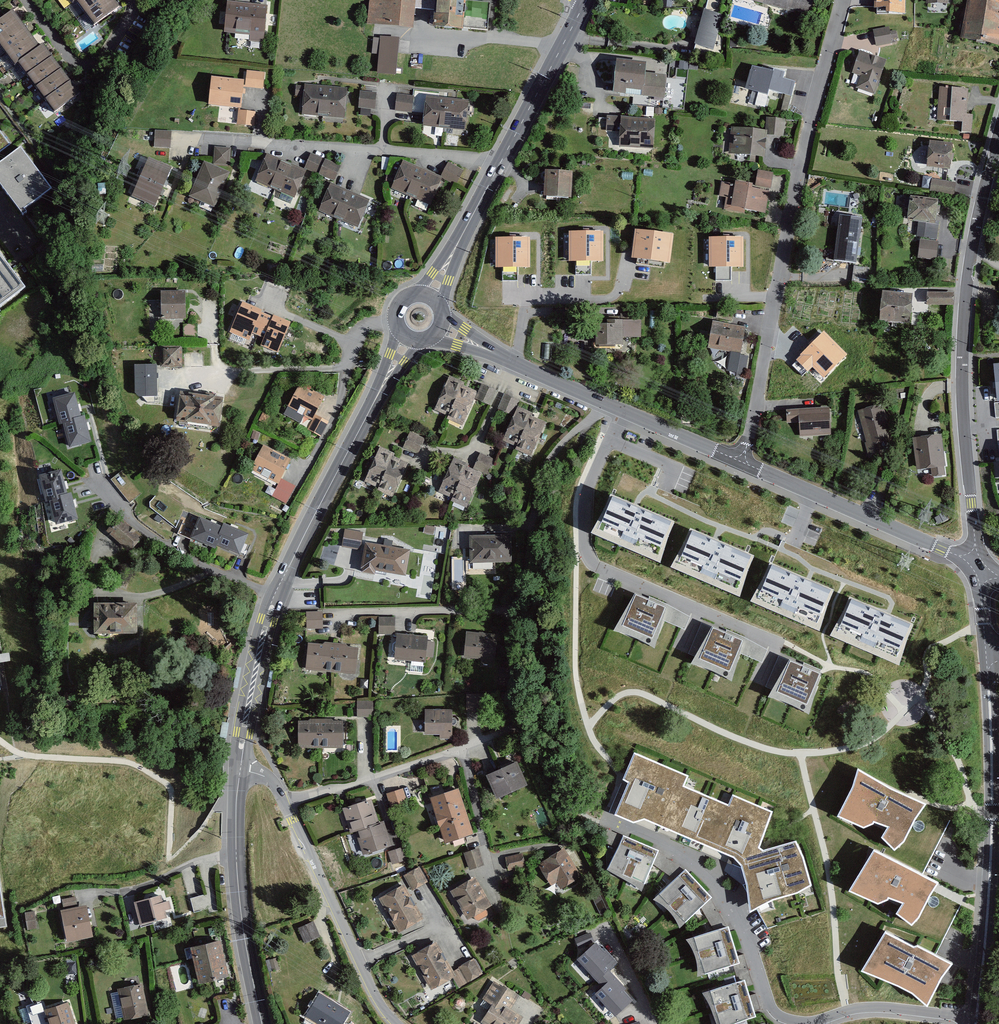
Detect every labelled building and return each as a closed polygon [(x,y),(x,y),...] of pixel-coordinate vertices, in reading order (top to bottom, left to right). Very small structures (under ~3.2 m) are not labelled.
[(76,2),(85,15),(106,0),(79,0),(76,2)] [(111,0),(106,0),(85,15),(95,27),(97,25),(118,10),(111,0)] [(268,4),(227,0),(224,32),(250,35),(250,41),(264,42),(268,4)] [(417,0),(371,0),(368,26),(375,26),(415,30),(416,10),(417,0)] [(416,10),(436,12),(437,0),(417,0),(416,10)] [(436,12),(435,29),(465,31),(466,29),(468,2),(469,0),(437,0),(436,12)] [(752,1),(790,11),(790,9),(810,14),(814,0),(752,0),(752,1)] [(874,8),(876,8),(876,13),(905,14),(905,0),(874,0),(874,8)] [(962,41),(998,48),(998,3),(985,0),(970,0),(962,41)] [(492,4),(468,2),(466,29),(490,32),(492,4)] [(724,17),(705,12),(696,48),(714,53),(724,17)] [(21,25),(13,13),(0,22),(0,40),(21,25)] [(5,54),(30,36),(21,25),(0,40),(0,47),(5,54)] [(889,26),(873,30),(876,46),(893,43),(889,26)] [(5,54),(14,66),(38,48),(30,36),(5,54)] [(380,56),(378,76),(397,77),(401,39),(381,37),(380,56)] [(18,66),(27,78),(52,60),(43,48),(18,66)] [(887,60),(859,51),(852,73),(860,76),(855,88),(875,94),(887,60)] [(27,78),(36,90),(61,72),(52,60),(27,78)] [(647,63),(616,60),(613,94),(665,98),(667,74),(646,73),(647,63)] [(773,71),(752,65),(746,89),(768,95),(769,90),(792,96),(796,81),(783,78),(785,72),(774,69),(773,71)] [(265,72),(247,70),(245,87),(263,89),(265,72)] [(36,90),(45,102),(70,84),(61,72),(36,90)] [(244,80),(211,76),(208,105),(241,108),(244,80)] [(45,102),(54,114),(78,96),(70,84),(45,102)] [(303,97),(301,114),(345,119),(348,88),(304,84),(304,86),(296,85),(295,96),(303,97)] [(969,90),(940,88),(937,120),(962,122),(962,131),(972,132),(973,114),(967,114),(969,90)] [(360,91),(358,108),(375,110),(376,92),(360,91)] [(413,96),(397,94),(395,111),(411,113),(413,96)] [(426,95),(423,126),(466,131),(469,100),(426,95)] [(256,112),(238,110),(237,124),(254,126),(256,112)] [(621,116),(607,115),(605,131),(620,132),(621,116)] [(656,119),(621,116),(620,132),(618,146),(653,149),(656,119)] [(767,130),(766,135),(783,137),(785,119),(766,117),(765,129),(767,130)] [(765,129),(731,127),(729,153),(765,156),(766,135),(767,130),(765,129)] [(172,131),(155,130),(154,147),(171,148),(172,131)] [(0,134),(0,155),(11,148),(0,134)] [(953,145),(928,143),(926,167),(950,169),(953,145)] [(214,146),(213,164),(230,166),(231,147),(214,146)] [(21,147),(0,163),(0,185),(23,215),(27,211),(25,208),(52,188),(21,147)] [(311,153),(304,168),(319,174),(325,159),(311,153)] [(267,154),(256,181),(294,198),(306,170),(267,154)] [(149,157),(132,197),(154,207),(172,167),(149,157)] [(325,159),(319,174),(334,181),(341,166),(325,159)] [(404,161),(392,189),(430,205),(442,177),(404,161)] [(204,162),(189,197),(214,208),(229,173),(204,162)] [(448,162),(441,176),(456,184),(464,170),(448,162)] [(570,198),(573,172),(545,169),(543,196),(570,198)] [(758,170),(754,188),(770,191),(773,173),(758,170)] [(766,214),(770,191),(754,188),(752,188),(753,184),(735,181),(735,184),(721,182),(718,197),(726,198),(723,210),(745,213),(745,210),(766,214)] [(332,184),(320,211),(358,228),(370,200),(332,184)] [(938,201),(910,197),(907,221),(919,222),(935,224),(936,221),(938,201)] [(862,218),(839,215),(833,260),(856,263),(862,218)] [(935,224),(919,222),(917,236),(937,239),(940,221),(936,221),(935,224)] [(673,234),(635,230),(632,259),(670,264),(673,234)] [(602,231),(569,232),(569,262),(603,261),(602,231)] [(530,238),(496,237),(495,268),(530,268),(530,238)] [(743,237),(709,237),(709,268),(743,268),(743,237)] [(920,239),(918,258),(936,260),(939,242),(920,239)] [(0,255),(0,308),(26,289),(0,255)] [(926,291),(926,303),(952,304),(952,292),(926,291)] [(914,298),(884,295),(882,322),(912,324),(914,298)] [(185,296),(165,296),(165,320),(186,320),(185,296)] [(263,312),(244,303),(230,334),(250,342),(253,335),(258,337),(268,316),(262,314),(263,312)] [(716,317),(732,320),(734,310),(718,307),(716,317)] [(274,319),(268,316),(258,337),(265,340),(262,347),(279,355),(292,324),(275,316),(274,319)] [(596,320),(596,345),(623,346),(623,337),(641,337),(641,320),(596,320)] [(746,329),(713,323),(708,350),(742,355),(746,329)] [(198,325),(185,325),(185,341),(198,341),(198,325)] [(845,356),(822,333),(796,359),(808,371),(812,366),(824,377),(845,356)] [(183,347),(161,347),(161,369),(183,369),(183,347)] [(741,358),(741,356),(731,354),(727,374),(737,376),(741,358)] [(749,359),(741,358),(737,376),(737,379),(745,380),(749,359)] [(158,367),(135,367),(136,395),(138,399),(158,399),(158,367)] [(450,376),(434,410),(449,417),(463,385),(464,382),(450,376)] [(475,400),(492,406),(498,391),(481,384),(478,392),(475,400)] [(288,407),(313,420),(326,397),(314,391),(313,392),(300,385),(288,407)] [(463,385),(449,417),(448,419),(463,426),(475,400),(478,392),(463,385)] [(504,393),(497,409),(512,416),(516,407),(519,400),(504,393)] [(76,395),(55,399),(61,425),(66,423),(82,420),(76,395)] [(180,398),(177,423),(220,429),(224,404),(215,403),(216,399),(189,395),(188,399),(180,398)] [(885,402),(858,410),(868,446),(895,438),(885,402)] [(512,416),(502,441),(517,447),(530,415),(531,413),(516,407),(512,416)] [(829,437),(828,409),(789,410),(789,424),(798,423),(798,438),(829,437)] [(271,417),(263,413),(259,421),(267,425),(271,417)] [(309,430),(320,437),(329,421),(317,415),(309,430)] [(530,415),(517,447),(516,449),(531,455),(545,422),(530,415)] [(82,420),(66,423),(72,449),(93,444),(88,419),(82,420)] [(260,433),(254,431),(252,439),(258,441),(260,433)] [(942,433),(913,437),(917,470),(930,469),(931,478),(947,476),(942,433)] [(410,434),(403,450),(419,457),(426,441),(410,434)] [(292,461),(265,446),(251,472),(279,486),(282,480),(292,461)] [(380,449),(364,483),(379,490),(393,459),(394,456),(380,449)] [(481,454),(474,469),(488,475),(495,460),(481,454)] [(393,459),(379,490),(378,491),(392,498),(408,465),(393,459)] [(454,459),(438,492),(453,499),(467,468),(469,465),(454,459)] [(34,471),(43,501),(50,499),(66,495),(58,465),(34,471)] [(467,468),(453,499),(452,501),(467,508),(482,475),(467,468)] [(273,497),(287,504),(296,488),(282,480),(279,486),(273,497)] [(72,494),(66,495),(50,499),(58,528),(79,522),(72,494)] [(672,523),(613,498),(598,531),(658,556),(672,523)] [(143,538),(120,518),(107,533),(130,553),(143,538)] [(201,519),(192,540),(216,550),(217,546),(224,528),(201,519)] [(224,528),(217,546),(244,557),(253,534),(226,524),(224,528)] [(346,530),(344,540),(363,543),(365,533),(346,530)] [(752,557),(692,531),(678,564),(738,590),(752,557)] [(511,561),(511,537),(472,538),(472,561),(511,561)] [(385,548),(367,545),(361,575),(377,578),(378,574),(407,580),(412,553),(394,549),(395,543),(387,542),(385,548)] [(832,591),(772,565),(758,598),(817,624),(832,591)] [(665,608),(635,596),(623,627),(652,639),(665,608)] [(911,626),(851,600),(837,633),(897,658),(911,626)] [(139,604),(96,604),(96,634),(139,634),(139,604)] [(381,616),(380,635),(396,636),(397,617),(381,616)] [(742,640),(713,628),(700,660),(730,672),(742,640)] [(496,636),(468,635),(467,657),(483,658),(483,663),(494,663),(496,636)] [(427,638),(399,636),(397,659),(425,661),(427,638)] [(357,650),(309,646),(307,669),(354,673),(357,650)] [(820,674),(790,662),(777,693),(807,705),(820,674)] [(62,691),(54,698),(62,707),(71,701),(62,691)] [(358,702),(358,718),(374,718),(374,702),(358,702)] [(453,710),(426,710),(425,736),(440,736),(440,740),(453,740),(453,710)] [(343,749),(343,722),(333,721),(333,720),(310,720),(310,721),(298,721),(298,749),(343,749)] [(689,776),(635,754),(622,781),(628,784),(614,817),(633,825),(645,820),(734,859),(741,867),(746,885),(750,914),(774,901),(797,895),(812,886),(803,857),(795,843),(763,851),(759,848),(772,812),(732,795),(728,805),(685,786),(689,776)] [(518,762),(487,775),(497,800),(529,786),(518,762)] [(890,789),(858,770),(853,789),(838,818),(863,830),(874,824),(888,829),(883,839),(895,852),(904,844),(916,819),(926,806),(890,789)] [(460,789),(431,798),(445,844),(475,835),(460,789)] [(392,810),(408,806),(404,790),(387,794),(392,810)] [(372,800),(342,809),(350,834),(356,833),(380,826),(372,800)] [(380,826),(356,833),(363,856),(393,848),(386,824),(380,826)] [(658,851),(623,836),(608,869),(644,884),(658,851)] [(404,848),(389,853),(393,865),(408,861),(404,848)] [(478,850),(466,854),(471,870),(484,865),(478,850)] [(580,878),(563,850),(540,864),(551,884),(558,880),(563,888),(580,878)] [(939,884),(874,852),(849,892),(877,906),(889,900),(903,905),(897,915),(912,927),(919,919),(927,901),(939,884)] [(506,857),(508,869),(528,867),(524,853),(506,857)] [(421,867),(404,876),(413,892),(430,884),(421,867)] [(685,870),(659,895),(686,923),(712,898),(685,870)] [(474,880),(454,892),(469,918),(490,906),(474,880)] [(380,899),(399,935),(424,921),(405,886),(380,899)] [(76,896),(61,897),(62,906),(77,905),(76,896)] [(163,896),(135,903),(141,926),(169,919),(167,912),(173,910),(171,902),(165,903),(163,896)] [(86,908),(64,913),(69,941),(92,937),(86,908)] [(22,911),(25,929),(36,926),(33,910),(22,911)] [(314,923),(298,929),(305,946),(321,939),(314,923)] [(728,927),(694,938),(705,975),(740,964),(728,927)] [(914,949),(886,934),(862,973),(912,995),(927,1009),(942,979),(953,966),(918,948),(914,949)] [(221,942),(190,949),(198,985),(229,978),(221,942)] [(411,956),(431,991),(457,976),(437,942),(411,956)] [(604,952),(596,943),(577,960),(598,983),(611,971),(618,964),(605,950),(604,952)] [(277,958),(266,962),(270,974),(281,971),(277,958)] [(458,968),(467,984),(483,974),(474,959),(458,968)] [(66,961),(66,970),(78,970),(77,961),(66,961)] [(628,989),(611,971),(598,983),(602,987),(594,995),(615,1017),(633,1001),(625,992),(628,989)] [(709,992),(720,1023),(738,1023),(757,1018),(745,980),(709,992)] [(483,1023),(521,1023),(525,1018),(511,1009),(519,996),(503,986),(503,987),(493,981),(482,999),(492,1005),(481,1023),(483,1023)] [(142,984),(117,989),(124,1021),(149,1016),(142,984)] [(321,995),(306,1019),(315,1023),(343,1023),(350,1013),(321,995)] [(44,1010),(49,1023),(76,1023),(69,1003),(44,1010)]
